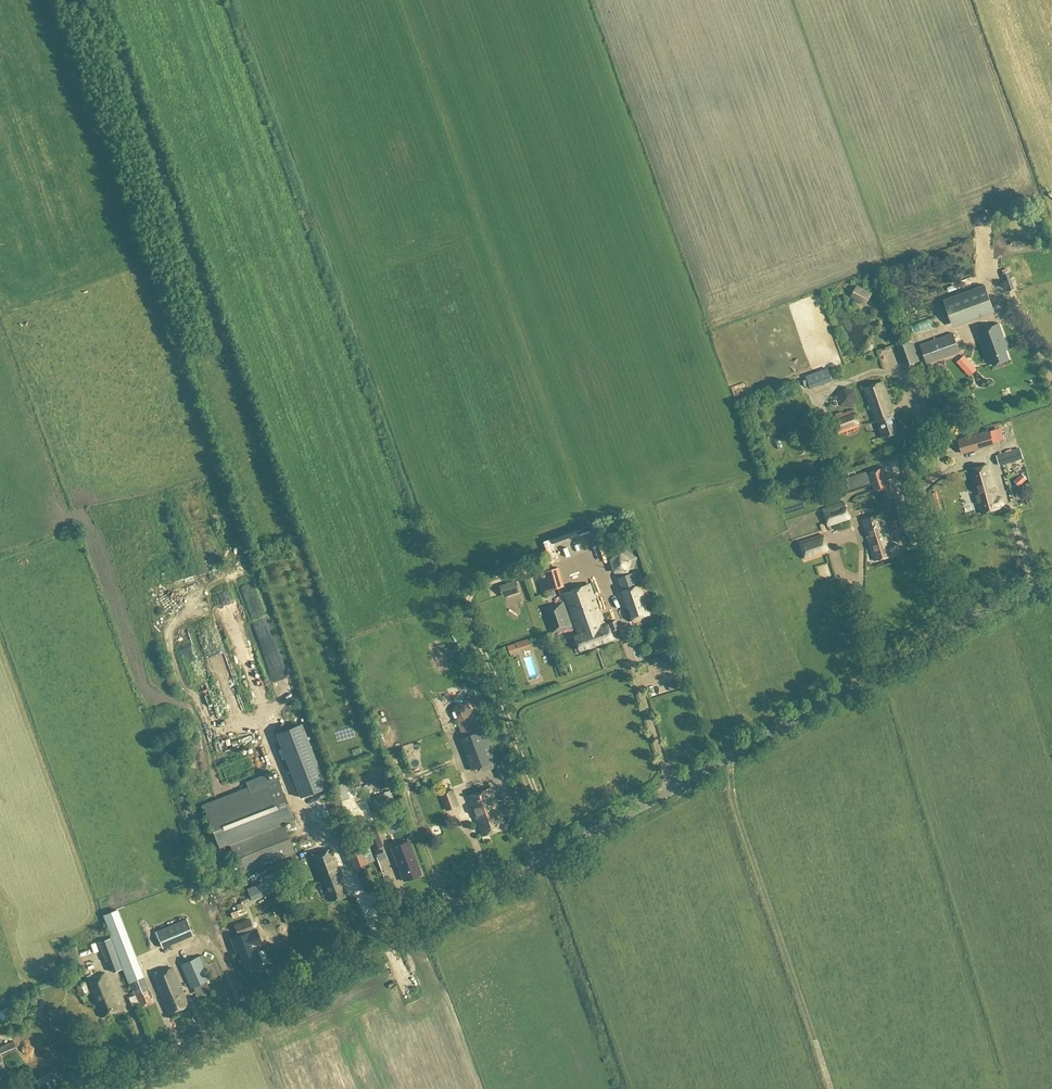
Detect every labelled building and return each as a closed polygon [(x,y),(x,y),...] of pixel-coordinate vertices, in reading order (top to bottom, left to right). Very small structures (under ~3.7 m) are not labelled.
[(1007,273),(1002,274),(1008,291),(1013,289),(1007,273)] [(871,295),(857,286),(851,297),(865,305),(871,295)] [(984,286),(943,300),(951,322),(992,308),(984,286)] [(921,332),(934,327),(931,321),(918,327),(921,332)] [(998,324),(976,332),(985,358),(988,357),(991,366),(1007,360),(1002,346),(1005,345),(998,324)] [(952,334),(919,346),(926,364),(959,352),(952,334)] [(904,366),(918,361),(911,340),(897,346),(904,366)] [(966,355),(959,360),(971,376),(978,371),(966,355)] [(827,369),(805,377),(809,389),(831,381),(827,369)] [(882,382),(862,389),(874,422),(876,421),(882,437),(897,432),(891,416),(894,415),(882,382)] [(855,391),(843,389),(835,396),(838,406),(849,408),(858,400),(855,391)] [(853,410),(831,417),(837,434),(859,427),(853,410)] [(988,432),(958,441),(961,454),(992,445),(988,432)] [(995,457),(998,466),(1022,458),(1020,450),(995,457)] [(1000,497),(996,498),(987,466),(968,471),(980,514),(999,509),(999,507),(1002,506),(1003,505),(1001,498),(1000,497)] [(882,469),(868,474),(874,492),(888,488),(882,469)] [(1020,485),(1029,479),(1026,473),(1016,480),(1020,485)] [(849,520),(844,504),(822,510),(827,526),(849,520)] [(875,533),(885,530),(880,515),(861,520),(867,541),(876,538),(875,533)] [(876,538),(867,541),(873,561),(892,555),(891,552),(894,551),(896,549),(894,544),(892,543),(888,544),(886,537),(887,537),(885,530),(875,533),(876,538)] [(826,552),(822,535),(798,542),(803,559),(826,552)] [(615,571),(625,571),(629,561),(620,555),(611,561),(615,571)] [(541,573),(546,592),(563,587),(557,568),(541,573)] [(639,585),(634,572),(618,578),(623,591),(622,591),(625,600),(621,601),(624,609),(628,607),(630,609),(632,616),(631,618),(633,623),(636,622),(637,625),(653,619),(652,616),(655,615),(644,583),(639,585)] [(562,594),(576,635),(573,636),(579,652),(613,640),(607,624),(604,625),(590,585),(562,594)] [(562,603),(543,610),(551,634),(570,627),(562,603)] [(612,631),(618,629),(615,621),(610,623),(612,631)] [(530,637),(517,640),(520,650),(532,647),(530,637)] [(434,645),(436,655),(443,654),(441,643),(434,645)] [(465,721),(471,715),(468,706),(457,703),(450,711),(455,721),(463,722),(464,722),(465,721)] [(460,740),(471,770),(491,762),(497,780),(505,777),(501,765),(499,765),(485,730),(481,732),(477,722),(476,722),(474,717),(465,721),(464,722),(463,722),(457,724),(460,732),(459,732),(461,739),(460,740)] [(275,734),(299,798),(326,788),(301,724),(275,734)] [(196,751),(198,761),(208,758),(205,748),(196,751)] [(277,777),(203,805),(219,848),(229,844),(240,874),(294,854),(282,823),(293,819),(277,777)] [(359,785),(353,788),(350,781),(338,786),(345,799),(361,791),(359,785)] [(484,811),(497,806),(491,789),(468,797),(476,820),(475,821),(476,822),(486,818),(484,811)] [(452,791),(440,795),(446,811),(457,807),(452,791)] [(368,795),(357,797),(359,805),(364,804),(366,815),(371,814),(368,795)] [(345,815),(357,811),(354,802),(342,807),(345,815)] [(505,829),(497,806),(484,811),(486,818),(476,822),(481,837),(505,829)] [(364,829),(357,811),(345,815),(351,834),(363,830),(366,837),(367,837),(372,849),(381,846),(376,834),(373,835),(370,827),(364,829)] [(403,824),(399,813),(391,816),(394,827),(403,824)] [(332,820),(336,831),(344,827),(340,816),(332,820)] [(363,830),(351,834),(352,837),(342,841),(347,852),(346,852),(352,869),(366,864),(366,863),(373,861),(365,838),(366,837),(363,830)] [(407,842),(390,848),(403,882),(420,875),(407,842)] [(310,858),(320,886),(323,885),(329,902),(346,896),(339,879),(342,878),(331,849),(310,858)] [(370,868),(356,873),(364,893),(378,887),(370,868)] [(260,897),(271,892),(266,880),(254,886),(260,897)] [(230,922),(250,915),(246,902),(225,910),(230,922)] [(143,987),(140,979),(142,978),(116,910),(102,916),(127,984),(130,992),(133,991),(139,1008),(152,1003),(145,986),(143,987)] [(186,920),(155,932),(161,948),(192,936),(186,920)] [(253,931),(249,920),(234,925),(238,937),(253,931)] [(241,950),(239,951),(245,970),(257,966),(250,947),(249,947),(246,937),(238,940),(241,950)] [(109,938),(96,943),(104,962),(108,961),(112,973),(121,970),(109,938)] [(198,957),(180,965),(189,988),(207,981),(198,957)] [(171,968),(152,975),(162,999),(161,1000),(167,1014),(187,1006),(182,993),(181,994),(171,968)] [(118,1012),(103,974),(86,980),(101,1018),(118,1012)] [(89,993),(85,983),(75,986),(79,997),(89,993)] [(415,985),(406,991),(410,997),(419,990),(415,985)] [(8,1079),(0,1060),(17,1053),(12,1043),(0,1048),(0,1082),(8,1079)]
